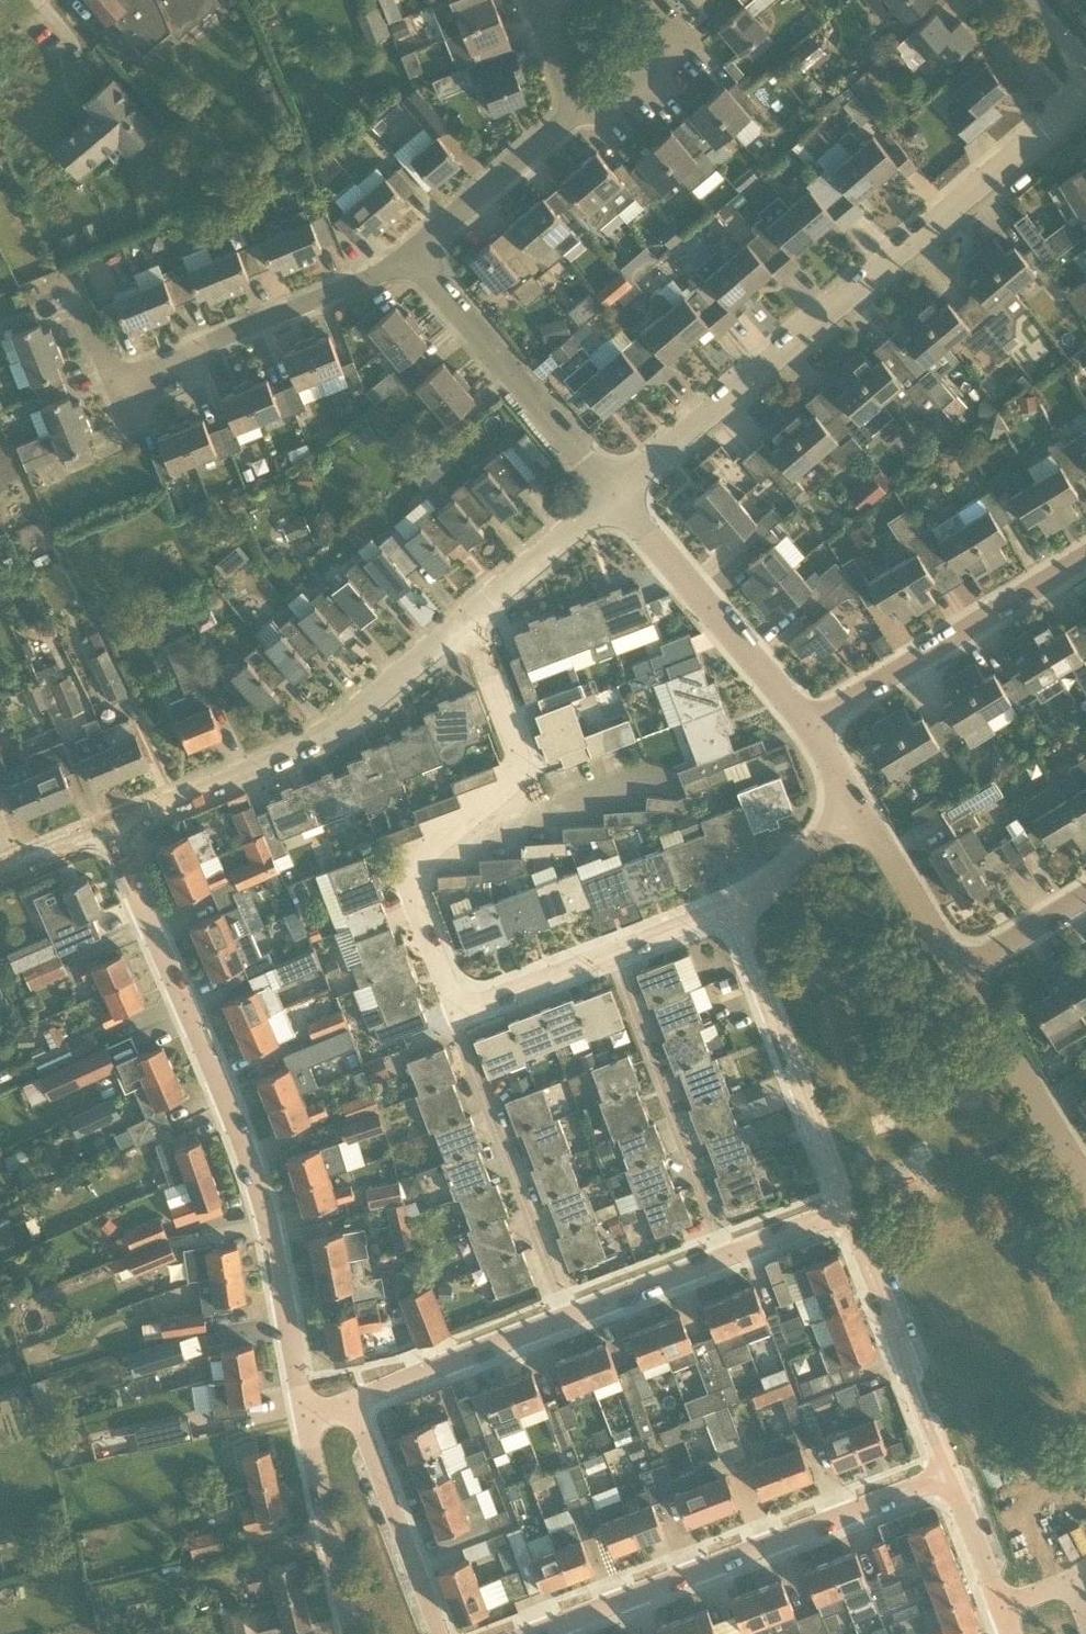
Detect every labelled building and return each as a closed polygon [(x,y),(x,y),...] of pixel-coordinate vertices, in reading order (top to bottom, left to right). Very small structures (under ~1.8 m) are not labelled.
[(218,0),(89,0),(108,22),(113,19),(144,54),(172,30),(179,37),(220,2),(218,0)] [(433,6),(446,38),(500,17),(493,0),(447,0),(433,6)] [(767,30),(755,16),(774,0),(741,0),(745,5),(720,26),(741,52),(767,30)] [(884,17),(896,7),(907,19),(929,0),(869,0),(884,17)] [(368,43),(392,34),(381,6),(357,15),(368,43)] [(952,33),(935,12),(897,45),(903,51),(901,53),(908,61),(907,62),(913,69),(916,66),(916,65),(926,56),(927,56),(934,51),(946,65),(959,54),(959,55),(977,41),(960,21),(952,27),(955,30),(952,33)] [(469,66),(478,63),(509,50),(504,39),(509,37),(500,17),(446,38),(459,71),(469,66)] [(405,19),(391,25),(397,39),(411,32),(405,19)] [(804,70),(825,53),(815,40),(794,57),(804,70)] [(513,48),(509,50),(478,63),(469,66),(481,97),(488,94),(495,113),(526,101),(518,82),(525,79),(519,64),(512,66),(507,52),(513,50),(513,51),(514,51),(513,48)] [(981,68),(974,60),(950,81),(958,88),(957,89),(975,109),(968,115),(960,106),(949,116),(969,140),(1001,113),(992,102),(1007,89),(985,64),(981,68)] [(440,97),(454,91),(447,75),(433,81),(440,97)] [(876,112),(887,103),(864,75),(852,84),(876,112)] [(128,151),(155,128),(113,78),(86,101),(96,113),(56,147),(78,173),(118,139),(128,151)] [(275,80),(255,90),(274,129),(293,120),(275,80)] [(760,108),(737,81),(728,89),(725,86),(708,100),(745,144),(759,132),(760,127),(751,117),(752,117),(751,116),(760,108)] [(416,89),(402,100),(431,133),(444,122),(416,89)] [(745,144),(708,100),(681,123),(718,166),(732,154),(722,143),(734,132),(744,145),(745,144)] [(692,189),(718,166),(681,123),(654,146),(692,189)] [(912,124),(906,129),(906,136),(910,142),(917,142),(923,138),(923,130),(919,124),(912,124)] [(862,145),(849,130),(839,139),(852,154),(877,183),(898,165),(906,175),(917,166),(900,146),(889,154),(874,135),(862,145)] [(460,163),(437,136),(412,157),(435,184),(460,163)] [(692,189),(654,146),(636,161),(639,165),(630,172),(640,183),(653,198),(662,191),(663,192),(680,177),(691,190),(692,189)] [(613,170),(597,152),(580,166),(618,212),(635,198),(640,203),(647,203),(653,198),(640,183),(630,172),(622,163),(613,170)] [(856,201),(877,183),(852,154),(831,171),(846,190),(836,198),(854,219),(864,211),(856,201)] [(601,227),(618,212),(580,166),(562,181),(577,200),(569,207),(587,229),(595,221),(601,227)] [(1080,217),(1085,214),(1085,168),(1061,183),(1072,202),(1061,208),(1070,223),(1080,217)] [(414,190),(397,169),(367,195),(390,222),(403,211),(398,204),(405,199),(405,198),(414,190)] [(742,175),(733,182),(741,191),(749,184),(742,175)] [(836,198),(826,207),(811,189),(789,207),(814,236),(835,218),(843,228),(854,219),(836,198)] [(376,234),(390,222),(367,195),(336,221),(354,242),(364,233),(364,234),(371,228),(376,234)] [(569,207),(559,215),(544,197),(526,212),(563,254),(580,239),(578,236),(587,229),(569,207)] [(730,201),(718,211),(724,219),(737,209),(730,201)] [(814,236),(789,207),(769,224),(762,217),(751,227),(757,234),(791,273),(801,264),(793,254),(814,236)] [(309,219),(304,208),(282,218),(286,228),(285,229),(300,265),(316,258),(313,251),(333,242),(323,216),(311,221),(310,219),(309,219)] [(543,270),(563,254),(526,212),(508,227),(525,246),(516,253),(534,273),(541,267),(543,270)] [(1032,246),(1044,237),(1026,213),(1014,222),(1032,246)] [(673,222),(660,233),(671,247),(684,235),(673,222)] [(300,265),(285,229),(260,239),(261,241),(249,246),(260,272),(281,264),(284,271),(300,265)] [(791,273),(757,234),(736,252),(723,237),(713,246),(717,251),(751,289),(772,272),(780,282),(791,273)] [(61,241),(67,255),(80,249),(74,236),(61,241)] [(995,238),(980,250),(1014,290),(1036,272),(1046,284),(1054,277),(1032,246),(1024,254),(1015,246),(1006,253),(995,238)] [(516,253),(507,261),(490,242),(470,259),(496,291),(508,281),(527,304),(545,289),(533,274),(534,273),(516,253)] [(227,294),(212,259),(207,246),(182,256),(184,260),(172,265),(177,275),(187,301),(207,294),(210,301),(227,294)] [(260,272),(249,246),(238,250),(238,248),(212,259),(227,294),(243,288),(240,280),(260,272)] [(994,334),(1002,344),(1013,335),(1014,334),(1015,317),(1001,301),(1014,290),(980,250),(966,263),(978,277),(970,284),(978,293),(967,302),(994,334)] [(686,277),(695,287),(728,326),(738,317),(730,307),(751,289),(717,251),(694,270),(686,277)] [(633,257),(619,269),(621,271),(632,284),(635,281),(646,272),(633,257)] [(605,306),(632,284),(621,271),(595,293),(605,306)] [(187,301),(177,275),(165,280),(164,278),(140,288),(154,323),(170,317),(167,310),(187,301)] [(1085,311),(1085,280),(1066,293),(1081,314),(1085,311)] [(728,326),(695,287),(674,305),(663,292),(656,291),(649,297),(663,314),(688,343),(709,325),(718,335),(728,326)] [(154,323),(140,288),(114,298),(115,300),(104,304),(113,330),(134,323),(137,330),(154,323)] [(595,293),(582,304),(593,316),(605,306),(595,293)] [(974,353),(990,339),(994,334),(967,302),(956,311),(949,302),(940,309),(928,295),(914,307),(948,346),(959,336),(974,353)] [(405,316),(396,306),(381,318),(373,309),(351,327),(359,336),(369,328),(385,347),(416,321),(409,312),(405,316)] [(901,358),(942,407),(956,395),(957,394),(933,367),(931,369),(927,365),(948,346),(914,307),(900,319),(912,333),(904,340),(912,350),(901,358)] [(39,323),(34,311),(9,321),(12,328),(4,331),(7,337),(13,334),(22,359),(57,344),(51,328),(43,331),(40,322),(39,323)] [(675,371),(667,361),(688,343),(663,314),(632,340),(665,380),(675,371)] [(540,324),(545,341),(570,334),(565,317),(540,324)] [(399,383),(420,365),(412,356),(427,343),(419,333),(423,329),(416,321),(385,347),(400,364),(390,372),(399,383)] [(604,414),(625,396),(590,355),(581,345),(582,344),(573,333),(551,352),(569,373),(564,378),(574,389),(579,385),(604,414)] [(1013,335),(1002,344),(1008,350),(1018,341),(1013,335)] [(341,365),(330,336),(317,341),(315,336),(305,340),(320,377),(342,368),(351,390),(363,385),(353,360),(341,365)] [(655,388),(665,380),(632,340),(621,349),(611,337),(590,355),(625,396),(646,378),(655,388)] [(295,414),(307,409),(298,386),(320,377),(305,340),(295,344),(297,349),(284,354),(296,383),(284,388),(295,414)] [(64,384),(59,372),(60,372),(57,363),(64,361),(57,344),(22,359),(32,383),(34,382),(38,394),(64,384)] [(874,365),(862,351),(848,362),(882,401),(893,392),(901,402),(911,394),(931,417),(942,407),(901,358),(890,367),(882,358),(874,365)] [(988,371),(1004,388),(1025,370),(1009,352),(988,371)] [(452,373),(444,362),(429,375),(420,365),(399,383),(401,385),(407,393),(417,385),(432,404),(463,377),(456,369),(452,373)] [(862,446),(873,437),(871,434),(893,416),(881,402),(882,401),(848,362),(834,375),(845,389),(837,396),(846,404),(835,414),(862,446)] [(401,385),(399,383),(390,372),(368,392),(378,404),(401,385)] [(1023,374),(1016,380),(1024,389),(1031,383),(1023,374)] [(447,440),(468,422),(460,412),(475,400),(467,389),(471,386),(463,377),(432,404),(447,421),(438,429),(447,440)] [(273,393),(267,379),(255,385),(253,380),(243,384),(258,422),(280,413),(283,419),(295,414),(284,388),(273,393)] [(69,396),(64,384),(38,394),(43,405),(41,406),(51,432),(87,417),(80,401),(73,404),(69,395),(69,396)] [(231,454),(243,449),(236,431),(258,422),(243,384),(232,388),(234,393),(222,398),(232,423),(221,428),(231,454)] [(956,395),(942,407),(950,416),(964,405),(956,395)] [(981,399),(977,412),(982,420),(997,410),(987,395),(981,399)] [(1035,395),(1019,397),(1020,412),(1037,410),(1035,395)] [(808,421),(796,407),(782,419),(816,459),(827,449),(842,466),(856,454),(855,453),(862,446),(835,414),(825,423),(816,414),(808,421)] [(997,413),(980,423),(990,439),(1006,429),(997,413)] [(93,457),(89,446),(89,445),(85,437),(93,434),(87,417),(51,432),(17,445),(27,470),(63,455),(68,468),(93,457)] [(209,432),(204,419),(191,424),(189,420),(179,424),(194,461),(217,452),(220,459),(231,454),(221,428),(209,432)] [(816,459),(782,419),(767,431),(779,445),(771,452),(763,443),(754,451),(770,470),(772,472),(771,473),(786,492),(792,498),(803,488),(794,477),(816,459)] [(373,420),(347,437),(358,453),(383,436),(373,420)] [(162,481),(174,476),(171,470),(194,461),(179,424),(169,428),(171,433),(158,438),(164,451),(152,455),(162,481)] [(1085,432),(1063,445),(1082,475),(1085,473),(1085,433),(1085,432)] [(1033,478),(1062,524),(1078,515),(1069,499),(1078,493),(1071,482),(1082,475),(1063,445),(1060,440),(1048,447),(1057,463),(1033,478)] [(928,445),(922,450),(930,460),(942,452),(937,446),(928,445)] [(518,491),(530,480),(502,450),(484,465),(487,469),(472,481),(496,511),(501,517),(518,503),(509,493),(515,487),(518,491)] [(541,471),(551,459),(541,450),(531,463),(541,471)] [(760,482),(771,473),(772,472),(770,470),(754,451),(742,461),(760,482)] [(286,453),(275,458),(279,469),(291,464),(286,453)] [(885,492),(884,491),(892,484),(880,470),(849,496),(862,512),(885,492)] [(313,472),(299,472),(299,486),(313,486),(313,472)] [(1005,472),(988,482),(1010,519),(1021,512),(1028,523),(1037,518),(1046,534),(1062,524),(1033,478),(1020,486),(1012,474),(1005,472)] [(485,520),(496,511),(472,481),(469,478),(450,494),(454,498),(439,510),(462,539),(468,546),(484,532),(475,521),(481,516),(485,520)] [(699,533),(738,500),(719,478),(694,499),(701,507),(687,519),(699,533)] [(991,568),(1007,558),(997,542),(1006,536),(999,525),(1010,519),(988,482),(988,483),(992,490),(957,511),(991,568)] [(750,546),(771,527),(781,519),(772,508),(762,517),(761,516),(755,521),(738,500),(699,533),(711,548),(725,536),(731,543),(741,535),(750,546)] [(451,548),(462,539),(439,510),(435,506),(417,522),(409,513),(394,525),(396,527),(396,528),(405,539),(423,561),(434,574),(451,560),(441,549),(448,544),(451,548)] [(920,532),(943,570),(954,563),(956,567),(965,562),(975,577),(991,568),(957,511),(956,512),(963,523),(939,538),(931,525),(920,532)] [(934,580),(932,577),(943,570),(920,532),(909,515),(891,527),(901,543),(899,544),(907,557),(892,565),(920,611),(935,601),(926,586),(934,580)] [(304,516),(291,522),(297,537),(311,531),(304,516)] [(865,524),(850,533),(858,546),(872,537),(865,524)] [(754,599),(792,565),(774,543),(780,538),(771,527),(750,546),(758,556),(749,564),(756,572),(742,584),(754,599)] [(423,561),(405,539),(396,528),(377,544),(372,538),(358,550),(363,556),(362,556),(390,589),(395,596),(412,582),(402,571),(408,566),(412,570),(423,561)] [(225,556),(216,564),(227,576),(235,569),(225,556)] [(379,598),(390,589),(362,556),(344,572),(347,576),(332,588),(356,617),(362,624),(378,610),(369,599),(375,594),(379,598)] [(810,586),(792,565),(754,599),(766,613),(780,601),(787,609),(796,601),(804,611),(826,593),(816,581),(810,586)] [(920,611),(892,565),(867,581),(864,575),(852,582),(859,593),(867,606),(878,599),(885,610),(894,605),(903,621),(920,611)] [(852,582),(847,574),(826,593),(804,611),(813,621),(790,641),(802,656),(816,644),(823,652),(848,631),(830,609),(843,599),(859,593),(852,582)] [(356,617),(332,588),(329,584),(310,600),(313,604),(299,617),(322,645),(328,652),(344,639),(335,627),(341,622),(345,626),(356,617)] [(596,598),(611,637),(653,622),(640,586),(623,593),(621,586),(610,590),(611,592),(596,598)] [(611,637),(596,598),(572,607),(571,605),(570,605),(572,612),(557,618),(555,613),(555,614),(569,653),(590,645),(596,660),(617,652),(611,637)] [(322,645),(299,617),(295,613),(279,626),(273,619),(255,633),(262,641),(261,641),(289,674),(295,681),(311,667),(301,656),(308,650),(311,655),(322,645)] [(569,653),(555,614),(530,623),(529,620),(528,621),(530,628),(514,634),(522,656),(510,661),(527,704),(538,700),(539,699),(527,668),(569,653)] [(1047,619),(1030,629),(1057,673),(1071,665),(1076,675),(1075,675),(1085,693),(1085,640),(1082,633),(1071,640),(1065,629),(1056,635),(1047,619)] [(1037,693),(1034,687),(1057,673),(1030,629),(1015,638),(1024,654),(1015,659),(1022,670),(1011,677),(1025,700),(1037,693)] [(189,748),(222,735),(209,704),(218,700),(204,668),(190,632),(165,644),(179,679),(185,694),(171,701),(189,748)] [(654,668),(697,652),(692,640),(649,656),(654,668)] [(232,674),(233,676),(245,690),(261,709),(277,695),(268,684),(274,679),(278,683),(289,674),(261,641),(243,657),(247,661),(232,674)] [(108,700),(126,691),(106,649),(88,658),(108,700)] [(41,683),(64,673),(54,650),(31,660),(41,683)] [(715,680),(708,682),(697,652),(654,668),(654,669),(636,677),(639,684),(642,689),(654,684),(666,679),(683,721),(723,707),(713,681),(715,681),(715,680)] [(985,678),(975,663),(959,672),(986,716),(1009,702),(1013,708),(1025,700),(1011,677),(1000,683),(994,673),(985,678)] [(566,688),(567,687),(580,682),(574,666),(568,668),(573,681),(564,684),(566,688)] [(953,744),(965,737),(961,731),(986,716),(959,672),(943,682),(953,698),(944,703),(950,713),(939,720),(953,744)] [(52,683),(62,709),(66,717),(84,709),(70,675),(52,683)] [(238,696),(245,690),(233,676),(226,681),(238,696)] [(542,712),(572,701),(598,690),(594,685),(587,681),(580,682),(567,687),(566,688),(566,689),(539,699),(538,700),(542,712)] [(33,711),(47,705),(41,688),(39,685),(24,691),(33,711)] [(492,729),(477,689),(440,704),(439,701),(438,701),(441,708),(424,714),(427,723),(437,751),(492,729)] [(587,743),(572,701),(542,712),(536,715),(542,731),(535,734),(535,735),(538,734),(548,759),(552,757),(587,743)] [(913,722),(903,706),(887,716),(914,760),(937,746),(941,751),(953,744),(939,720),(928,726),(922,717),(913,722)] [(732,730),(723,707),(683,721),(699,762),(678,771),(682,783),(708,773),(725,767),(720,755),(734,750),(728,733),(734,730),(734,729),(732,730)] [(1058,715),(1043,724),(1052,740),(1068,730),(1058,715)] [(889,775),(914,760),(887,716),(872,725),(881,741),(872,747),(889,775)] [(95,787),(120,776),(101,730),(102,729),(97,718),(84,723),(89,735),(75,741),(95,787)] [(600,729),(608,750),(636,739),(629,718),(600,729)] [(135,735),(128,719),(102,729),(101,730),(120,776),(149,765),(135,735)] [(687,757),(695,754),(682,722),(675,725),(687,757)] [(437,751),(427,723),(403,732),(402,729),(401,730),(404,736),(387,743),(400,778),(442,763),(437,751)] [(400,778),(387,743),(364,752),(362,749),(361,750),(365,758),(348,765),(350,770),(360,799),(402,783),(400,778)] [(47,807),(73,796),(65,772),(74,769),(66,749),(30,763),(47,807)] [(0,752),(0,795),(9,791),(20,818),(47,807),(30,763),(8,772),(0,752)] [(786,752),(772,758),(777,770),(791,765),(786,752)] [(1077,762),(1085,777),(1085,756),(1077,762)] [(451,783),(456,794),(498,777),(493,766),(451,783)] [(725,767),(708,773),(713,786),(729,780),(725,767)] [(360,799),(350,770),(334,776),(332,770),(331,770),(332,773),(307,782),(322,823),(364,807),(360,799)] [(969,771),(958,778),(966,791),(977,785),(969,771)] [(780,824),(777,818),(794,811),(780,776),(737,792),(742,805),(754,832),(778,822),(779,825),(780,824)] [(972,861),(986,852),(972,829),(980,824),(972,812),(1002,794),(994,779),(941,811),(956,836),(930,851),(946,877),(972,861)] [(322,823),(307,782),(283,791),(282,789),(281,789),(284,798),(267,804),(271,812),(256,818),(263,833),(274,858),(286,853),(281,839),(322,823)] [(1056,782),(1027,800),(1037,816),(1034,818),(1050,844),(1072,832),(1083,850),(1085,848),(1085,830),(1067,798),(1066,799),(1056,782)] [(1067,798),(1085,830),(1085,786),(1067,798)] [(460,806),(456,794),(413,811),(418,822),(460,806)] [(687,795),(675,799),(680,812),(695,806),(690,794),(687,795)] [(912,812),(919,824),(943,808),(936,797),(912,812)] [(743,852),(740,846),(757,839),(754,832),(742,805),(701,821),(706,832),(717,860),(741,850),(742,853),(743,852)] [(246,841),(256,837),(263,833),(256,818),(252,807),(234,814),(246,841)] [(646,809),(633,810),(634,823),(650,822),(649,809),(646,809)] [(694,812),(677,819),(680,827),(683,837),(701,830),(694,812)] [(608,838),(607,825),(604,825),(592,826),(593,839),(597,838),(597,841),(609,840),(613,840),(613,837),(608,838)] [(169,875),(217,854),(205,827),(157,848),(169,875)] [(381,850),(396,844),(391,832),(375,838),(381,850)] [(706,832),(664,849),(679,888),(704,879),(705,881),(706,881),(703,874),(720,867),(717,860),(706,832)] [(239,889),(279,871),(274,858),(263,833),(256,837),(264,855),(231,870),(239,889)] [(1036,846),(1029,836),(1016,845),(1022,855),(1036,846)] [(1025,860),(1022,855),(1016,845),(1011,837),(1000,844),(1014,866),(1025,860)] [(611,855),(618,852),(613,840),(609,840),(597,841),(599,845),(611,855)] [(567,854),(566,841),(563,841),(549,842),(550,855),(567,854)] [(353,847),(344,851),(347,861),(357,858),(353,847)] [(679,888),(664,849),(623,864),(622,865),(636,900),(637,904),(663,895),(663,897),(664,897),(662,890),(677,884),(679,888)] [(223,869),(217,854),(169,875),(180,901),(230,879),(225,868),(223,869)] [(380,899),(384,897),(375,872),(377,871),(377,870),(370,873),(364,856),(328,870),(317,875),(321,887),(334,883),(350,927),(341,929),(334,932),(337,939),(388,920),(380,899)] [(502,879),(509,876),(508,858),(479,860),(480,872),(468,873),(469,887),(484,886),(484,878),(502,879)] [(961,902),(988,886),(972,861),(946,877),(961,902)] [(636,900),(622,865),(581,881),(591,905),(596,920),(621,910),(622,913),(623,912),(621,906),(636,900)] [(578,918),(575,911),(591,905),(581,881),(577,870),(536,886),(551,925),(576,916),(577,918),(578,918)] [(438,875),(439,889),(469,887),(468,873),(438,875)] [(276,874),(265,880),(271,892),(282,887),(276,874)] [(64,889),(69,900),(57,905),(66,926),(102,911),(88,878),(64,889)] [(527,934),(551,925),(536,886),(495,901),(510,941),(511,941),(509,936),(524,930),(527,937),(528,937),(527,934)] [(216,901),(220,912),(240,903),(236,893),(216,901)] [(486,950),(510,941),(495,901),(453,917),(466,953),(483,947),(485,953),(486,953),(486,950)] [(202,951),(236,937),(250,931),(251,930),(245,915),(240,903),(220,912),(191,925),(202,951)] [(296,910),(284,915),(288,924),(300,919),(296,910)] [(352,967),(360,986),(411,967),(402,942),(404,942),(404,940),(397,943),(388,920),(337,939),(348,968),(352,967)] [(262,956),(250,931),(236,937),(202,951),(214,978),(262,956)] [(26,944),(8,952),(17,972),(23,970),(34,964),(26,944)] [(274,966),(282,984),(322,966),(314,948),(274,966)] [(31,989),(67,973),(58,954),(50,957),(34,964),(23,970),(31,989)] [(132,978),(121,954),(98,964),(96,960),(79,967),(84,979),(96,973),(104,991),(132,978)] [(336,958),(324,963),(329,976),(341,971),(336,958)] [(686,991),(674,959),(637,973),(649,1006),(653,1005),(656,1012),(693,997),(690,989),(686,991)] [(1063,959),(1051,965),(1085,1023),(1085,970),(1074,977),(1063,959)] [(1065,1049),(1061,1045),(1085,1029),(1085,1023),(1051,965),(1041,972),(1052,990),(1030,1003),(1060,1052),(1065,1049)] [(420,991),(411,967),(360,986),(354,989),(362,1011),(380,1003),(393,1038),(428,1025),(417,994),(423,991),(423,990),(420,991)] [(735,975),(727,978),(731,989),(739,986),(735,975)] [(106,1026),(123,1018),(121,1014),(144,1003),(132,978),(104,991),(112,1008),(100,1014),(106,1026)] [(283,1007),(276,992),(277,991),(273,981),(224,1002),(235,1027),(268,1014),(278,1010),(283,1007)] [(590,1038),(625,1025),(611,988),(576,1002),(590,1038)] [(336,1005),(330,990),(313,997),(319,1012),(336,1005)] [(38,993),(24,999),(30,1013),(44,1007),(38,993)] [(667,1052),(704,1038),(700,1028),(704,1026),(693,997),(656,1012),(667,1039),(663,1041),(667,1052)] [(574,1002),(573,998),(541,1010),(555,1047),(586,1035),(588,1039),(590,1038),(576,1002),(574,1002)] [(314,1040),(348,1026),(341,1009),(307,1022),(314,1040)] [(284,1025),(278,1010),(268,1014),(235,1027),(247,1054),(296,1033),(291,1022),(284,1025)] [(523,1064),(526,1063),(524,1059),(555,1047),(541,1010),(509,1022),(510,1027),(509,1027),(523,1064)] [(488,1077),(523,1064),(509,1027),(474,1041),(488,1077)] [(93,1030),(60,1044),(54,1028),(44,1033),(51,1048),(33,1056),(41,1075),(101,1048),(93,1030)] [(322,1059),(356,1047),(349,1028),(315,1042),(322,1059)] [(724,1043),(721,1034),(705,1040),(704,1038),(667,1052),(675,1074),(679,1072),(686,1090),(723,1075),(716,1057),(712,1058),(708,1049),(724,1043)] [(134,1088),(173,1070),(163,1046),(139,1057),(137,1051),(122,1058),(115,1042),(106,1047),(126,1092),(134,1088)] [(417,1097),(453,1083),(453,1082),(457,1080),(444,1047),(408,1061),(420,1094),(416,1095),(417,1097)] [(592,1051),(579,1056),(584,1069),(597,1064),(592,1051)] [(600,1104),(637,1090),(636,1088),(641,1087),(628,1054),(591,1068),(603,1100),(599,1101),(600,1104)] [(93,1077),(84,1057),(42,1076),(52,1096),(93,1077)] [(383,1059),(367,1065),(372,1080),(389,1073),(383,1059)] [(268,1106),(301,1092),(295,1077),(311,1070),(307,1060),(258,1079),(268,1106)] [(134,1088),(146,1117),(163,1110),(161,1106),(185,1095),(173,1070),(134,1088)] [(526,1075),(510,1081),(515,1095),(531,1088),(526,1075)] [(697,1130),(734,1116),(726,1096),(730,1094),(723,1075),(686,1090),(693,1107),(689,1109),(697,1130)] [(466,1116),(453,1083),(417,1097),(430,1130),(466,1116)] [(761,1086),(743,1094),(750,1111),(768,1104),(761,1086)] [(554,1120),(541,1088),(505,1101),(518,1136),(559,1120),(559,1118),(554,1120)] [(613,1137),(650,1123),(637,1090),(600,1104),(613,1137)] [(307,1108),(301,1092),(268,1106),(279,1132),(328,1113),(323,1101),(307,1108)] [(349,1121),(375,1111),(378,1110),(372,1093),(343,1102),(349,1121)] [(78,1136),(120,1117),(112,1099),(70,1119),(78,1136)] [(375,1111),(349,1121),(342,1123),(348,1141),(381,1130),(375,1111)] [(140,1120),(127,1126),(128,1129),(135,1142),(137,1145),(172,1128),(165,1114),(141,1124),(140,1120)] [(483,1148),(470,1115),(466,1116),(430,1130),(431,1132),(434,1131),(446,1162),(479,1150),(479,1149),(483,1148)] [(737,1126),(734,1116),(697,1130),(701,1141),(705,1140),(716,1168),(753,1153),(742,1124),(737,1126)] [(572,1153),(559,1120),(518,1136),(523,1135),(535,1167),(572,1153)] [(667,1155),(654,1122),(650,1123),(613,1137),(614,1139),(617,1138),(629,1167),(624,1169),(625,1171),(663,1156),(667,1155)] [(199,1140),(195,1130),(172,1138),(153,1143),(165,1169),(170,1184),(184,1179),(186,1178),(211,1170),(200,1140),(199,1140)] [(287,1157),(296,1184),(346,1168),(338,1141),(287,1157)] [(609,1141),(596,1146),(602,1161),(615,1156),(609,1141)] [(25,1148),(4,1157),(9,1170),(30,1161),(25,1148)] [(766,1149),(753,1154),(756,1161),(769,1156),(766,1149)] [(455,1197),(492,1183),(479,1150),(446,1162),(430,1168),(443,1202),(455,1197)] [(580,1188),(568,1157),(573,1155),(572,1153),(535,1167),(531,1169),(544,1202),(584,1186),(580,1188)] [(727,1209),(764,1195),(752,1163),(756,1162),(753,1153),(716,1168),(719,1174),(715,1176),(727,1209)] [(638,1204),(675,1190),(663,1156),(625,1171),(638,1204)] [(346,1168),(296,1184),(304,1212),(355,1196),(351,1184),(334,1189),(330,1174),(347,1169),(346,1168)] [(222,1200),(211,1170),(186,1178),(184,1179),(187,1178),(193,1198),(171,1206),(177,1223),(200,1215),(201,1219),(223,1212),(219,1201),(222,1200)] [(406,1193),(428,1184),(423,1170),(401,1179),(406,1193)] [(370,1208),(403,1201),(399,1182),(366,1189),(370,1208)] [(509,1215),(496,1182),(492,1183),(455,1197),(456,1200),(460,1199),(471,1229),(467,1230),(468,1231),(505,1217),(509,1215)] [(597,1219),(584,1186),(544,1202),(544,1204),(548,1202),(561,1234),(597,1219)] [(692,1222),(680,1189),(676,1191),(675,1190),(638,1204),(639,1206),(643,1204),(656,1236),(692,1222)] [(634,1209),(620,1215),(624,1225),(638,1220),(634,1209)] [(6,1214),(0,1217),(0,1246),(1,1249),(19,1239),(6,1214)] [(617,1215),(608,1219),(613,1232),(622,1228),(617,1215)] [(132,1251),(168,1237),(159,1216),(124,1230),(126,1235),(132,1251)] [(408,1217),(390,1222),(397,1250),(415,1246),(408,1217)] [(480,1264),(517,1250),(505,1217),(468,1231),(480,1264)] [(569,1269),(606,1255),(594,1224),(599,1223),(597,1219),(561,1234),(561,1235),(557,1236),(569,1269)] [(315,1264),(368,1254),(366,1242),(367,1239),(365,1226),(310,1237),(315,1264)] [(136,1274),(177,1257),(168,1237),(132,1251),(132,1252),(128,1254),(136,1274)] [(823,1242),(811,1246),(816,1260),(828,1256),(823,1242)] [(213,1249),(212,1244),(194,1247),(198,1279),(200,1278),(242,1272),(237,1245),(213,1249)] [(535,1283),(522,1250),(518,1252),(517,1250),(480,1264),(481,1267),(486,1265),(498,1297),(535,1283)] [(848,1281),(838,1253),(793,1271),(782,1271),(778,1259),(765,1264),(781,1304),(803,1295),(815,1290),(816,1293),(848,1281)] [(353,1276),(349,1259),(368,1255),(368,1254),(315,1264),(321,1293),(372,1283),(370,1273),(353,1276)] [(396,1293),(424,1288),(420,1269),(392,1274),(396,1293)] [(203,1310),(222,1307),(221,1303),(246,1299),(242,1272),(200,1278),(198,1279),(203,1310)] [(813,1321),(825,1317),(858,1305),(848,1281),(816,1293),(815,1290),(803,1295),(813,1321)] [(452,1285),(439,1285),(440,1300),(452,1300),(452,1285)] [(767,1318),(754,1286),(730,1295),(747,1341),(772,1332),(778,1346),(790,1342),(789,1341),(786,1331),(781,1320),(779,1313),(767,1318)] [(411,1324),(419,1345),(450,1333),(432,1287),(402,1299),(411,1324)] [(739,1399),(733,1381),(722,1351),(747,1341),(730,1295),(703,1305),(719,1346),(708,1350),(728,1403),(739,1399)] [(331,1353),(363,1347),(360,1331),(381,1326),(375,1297),(353,1301),(355,1310),(325,1317),(331,1353)] [(858,1305),(825,1317),(835,1341),(867,1330),(858,1305)] [(163,1333),(205,1327),(204,1314),(162,1320),(163,1333)] [(696,1355),(692,1344),(693,1344),(680,1314),(656,1323),(668,1356),(673,1370),(698,1360),(704,1375),(715,1408),(703,1413),(703,1415),(716,1409),(727,1405),(727,1404),(728,1403),(708,1350),(696,1355)] [(786,1331),(802,1325),(798,1314),(781,1320),(786,1331)] [(631,1373),(641,1397),(653,1393),(642,1366),(668,1356),(656,1323),(629,1333),(641,1363),(629,1367),(631,1373)] [(789,1341),(806,1335),(802,1325),(786,1331),(789,1341)] [(814,1391),(846,1378),(843,1369),(847,1367),(876,1354),(867,1330),(835,1341),(820,1347),(829,1371),(809,1379),(814,1391)] [(135,1375),(185,1359),(178,1337),(128,1353),(135,1375)] [(631,1373),(620,1378),(606,1342),(581,1352),(594,1385),(598,1396),(623,1387),(642,1436),(653,1431),(641,1397),(631,1373)] [(229,1348),(228,1344),(209,1347),(214,1379),(226,1377),(257,1371),(253,1345),(229,1348)] [(568,1395),(594,1385),(581,1352),(555,1362),(568,1395)] [(218,1410),(237,1407),(236,1402),(261,1399),(257,1371),(226,1377),(229,1395),(216,1397),(218,1410)] [(507,1380),(519,1411),(544,1401),(532,1371),(507,1380)] [(500,1435),(524,1425),(519,1411),(507,1380),(481,1390),(489,1411),(477,1415),(483,1431),(484,1431),(493,1455),(505,1450),(500,1435)] [(798,1403),(789,1380),(782,1383),(766,1389),(752,1394),(757,1406),(782,1396),(788,1416),(794,1430),(769,1440),(775,1455),(786,1486),(812,1476),(797,1436),(809,1432),(801,1411),(802,1411),(799,1402),(798,1403)] [(194,1382),(196,1408),(212,1407),(210,1381),(194,1382)] [(866,1419),(856,1395),(860,1393),(855,1381),(836,1389),(862,1457),(886,1448),(874,1416),(866,1419)] [(813,1443),(824,1438),(835,1467),(862,1457),(836,1389),(835,1389),(849,1426),(824,1435),(810,1399),(799,1402),(802,1411),(801,1411),(809,1432),(813,1443)] [(477,1415),(469,1395),(457,1399),(465,1420),(471,1436),(483,1431),(477,1415)] [(566,1426),(567,1426),(559,1406),(558,1406),(556,1401),(545,1406),(561,1447),(573,1443),(566,1426)] [(567,1426),(578,1422),(571,1401),(559,1406),(567,1426)] [(404,1405),(401,1411),(403,1418),(409,1420),(416,1418),(419,1412),(417,1405),(410,1402),(404,1405)] [(736,1459),(746,1455),(727,1405),(716,1409),(736,1459)] [(713,1514),(738,1504),(725,1469),(736,1464),(734,1460),(736,1459),(716,1409),(703,1415),(719,1456),(694,1465),(695,1468),(701,1483),(713,1514)] [(662,1414),(649,1419),(653,1431),(667,1426),(662,1414)] [(187,1416),(134,1428),(139,1449),(192,1437),(187,1416)] [(411,1461),(442,1449),(459,1442),(449,1416),(401,1434),(411,1461)] [(661,1429),(666,1442),(682,1436),(677,1423),(661,1429)] [(606,1427),(592,1433),(596,1444),(610,1438),(606,1427)] [(259,1451),(257,1440),(242,1444),(252,1486),(277,1480),(269,1448),(259,1451)] [(645,1456),(640,1440),(628,1444),(633,1460),(645,1456)] [(64,1443),(56,1457),(69,1465),(77,1451),(64,1443)] [(470,1466),(488,1460),(484,1448),(466,1455),(470,1466)] [(451,1474),(451,1473),(442,1449),(411,1461),(420,1486),(451,1474)] [(761,1495),(786,1486),(775,1455),(750,1465),(761,1495)] [(474,1476),(491,1469),(488,1460),(470,1466),(474,1476)] [(542,1475),(537,1460),(528,1463),(525,1471),(528,1481),(530,1480),(542,1475)] [(579,1462),(567,1466),(568,1468),(586,1516),(598,1512),(596,1508),(591,1494),(580,1464),(579,1462)] [(687,1524),(713,1514),(701,1483),(695,1468),(670,1477),(665,1464),(653,1468),(664,1497),(675,1493),(687,1524)] [(205,1497),(222,1493),(216,1466),(200,1470),(205,1497)] [(542,1475),(530,1480),(531,1483),(533,1490),(558,1480),(569,1508),(574,1520),(586,1516),(568,1468),(567,1466),(542,1475)] [(639,1542),(664,1532),(652,1502),(664,1497),(653,1468),(641,1473),(647,1489),(637,1493),(642,1506),(627,1511),(639,1542)] [(430,1511),(471,1495),(461,1469),(451,1473),(451,1474),(420,1486),(430,1511)] [(252,1486),(257,1507),(241,1511),(246,1532),(262,1528),(277,1524),(274,1514),(284,1511),(277,1480),(252,1486)] [(222,1493),(205,1497),(208,1511),(225,1507),(222,1493)] [(486,1517),(477,1493),(471,1495),(430,1511),(439,1534),(479,1519),(484,1532),(511,1522),(506,1510),(486,1517)] [(622,1498),(596,1508),(598,1512),(613,1552),(639,1542),(627,1511),(622,1498)] [(918,1556),(949,1544),(940,1518),(895,1535),(901,1550),(891,1555),(885,1539),(872,1544),(882,1569),(918,1555),(918,1556)] [(593,1569),(574,1520),(569,1522),(549,1530),(555,1548),(556,1548),(568,1578),(593,1569)] [(529,1588),(540,1583),(542,1588),(568,1578),(556,1548),(555,1548),(533,1557),(521,1524),(506,1530),(510,1542),(512,1546),(521,1568),(530,1593),(530,1592),(529,1588)] [(193,1557),(225,1550),(221,1530),(189,1537),(193,1557)] [(506,1530),(486,1538),(491,1550),(510,1542),(506,1530)] [(927,1580),(959,1568),(949,1544),(918,1556),(927,1580)] [(521,1568),(512,1546),(499,1551),(507,1572),(483,1582),(521,1568)] [(830,1560),(848,1606),(873,1596),(866,1577),(856,1551),(830,1560)] [(233,1554),(211,1559),(214,1570),(236,1565),(233,1554)] [(448,1595),(479,1583),(470,1559),(438,1570),(448,1595)] [(204,1581),(199,1560),(181,1565),(186,1587),(204,1581)] [(828,1630),(823,1616),(848,1606),(830,1560),(805,1570),(820,1610),(808,1614),(816,1633),(817,1633),(828,1630)] [(304,1592),(296,1561),(246,1573),(250,1589),(274,1583),(277,1599),(304,1592)] [(510,1601),(530,1593),(521,1568),(483,1582),(479,1583),(448,1595),(457,1621),(489,1609),(487,1605),(508,1597),(510,1601)] [(937,1606),(968,1594),(959,1568),(927,1580),(937,1606)] [(878,1573),(866,1577),(873,1596),(878,1610),(891,1606),(887,1596),(883,1586),(878,1573)] [(808,1614),(797,1619),(782,1579),(757,1589),(774,1633),(781,1633),(795,1629),(799,1627),(802,1633),(816,1633),(808,1614)] [(887,1596),(903,1590),(899,1579),(883,1586),(887,1596)] [(757,1589),(731,1598),(744,1633),(774,1633),(757,1589)] [(891,1606),(907,1600),(903,1590),(887,1596),(891,1606)] [(311,1624),(304,1592),(277,1599),(281,1616),(258,1622),(261,1633),(269,1633),(311,1624)] [(955,1627),(978,1619),(968,1594),(937,1606),(946,1629),(934,1633),(958,1633),(955,1627)] [(241,1607),(222,1610),(225,1633),(245,1633),(241,1607)] [(708,1608),(683,1617),(690,1633),(717,1633),(708,1608)] [(659,1633),(690,1633),(683,1617),(657,1627),(659,1633)]
